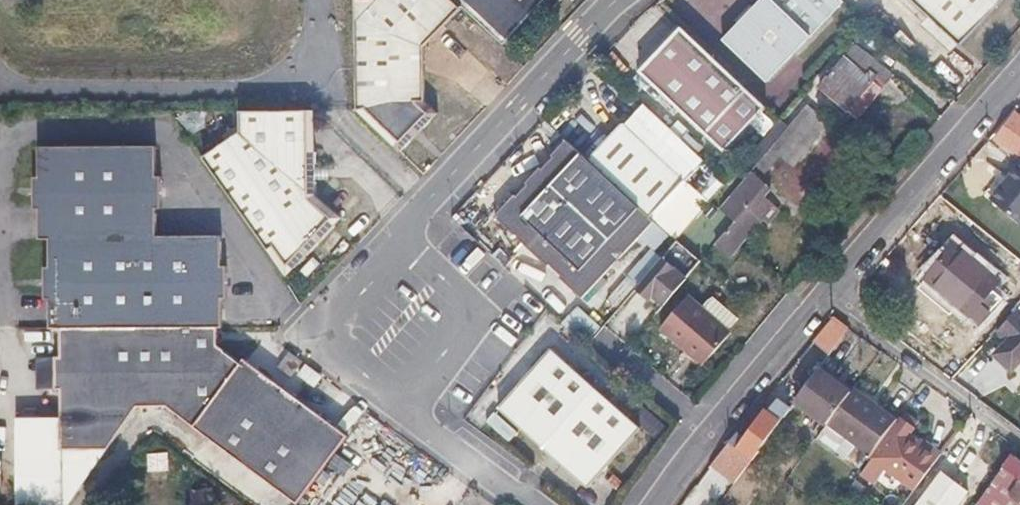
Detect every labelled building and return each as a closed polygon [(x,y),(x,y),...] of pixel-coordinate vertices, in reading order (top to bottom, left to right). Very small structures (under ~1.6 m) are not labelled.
[(358,108),(401,151),(438,111),(426,99),(423,45),(462,5),(456,0),(358,0),(358,108)] [(462,5),(503,44),(544,0),(553,9),(561,0),(456,0),(462,5)] [(723,41),(767,81),(840,0),(761,0),(723,41)] [(963,47),(1007,0),(912,0),(963,47)] [(681,26),(665,44),(734,105),(751,87),(681,26)] [(665,44),(642,70),(712,130),(734,105),(665,44)] [(861,72),(844,57),(819,86),(836,101),(861,72)] [(871,81),(861,72),(836,101),(847,110),(871,81)] [(822,117),(808,105),(782,135),(797,147),(822,117)] [(239,129),(200,157),(284,277),(339,218),(313,195),(312,108),(238,109),(239,129)] [(993,138),(1019,158),(1019,114),(1017,117),(1012,113),(1003,126),(993,138)] [(623,119),(588,157),(651,212),(684,174),(623,119)] [(773,127),(767,134),(749,154),(758,162),(782,135),(773,127)] [(515,191),(495,214),(515,232),(517,230),(523,236),(522,238),(548,260),(550,257),(563,268),(560,271),(586,295),(598,282),(602,285),(611,276),(606,272),(656,216),(651,212),(588,157),(565,136),(551,152),(554,155),(543,167),(540,164),(528,177),(531,180),(518,194),(515,191)] [(33,240),(44,240),(44,267),(39,267),(40,300),(45,300),(46,326),(57,326),(57,329),(136,328),(217,328),(217,325),(223,325),(222,296),(228,295),(227,263),(222,263),(221,233),(156,235),(155,207),(161,207),(160,175),(154,175),(154,144),(37,147),(38,176),(28,177),(28,210),(33,209),(33,240)] [(1014,161),(1000,180),(987,197),(1019,222),(1019,165),(1014,161)] [(763,186),(749,173),(719,207),(734,220),(747,205),(763,186)] [(654,222),(675,240),(708,201),(687,183),(654,222)] [(770,204),(759,195),(749,206),(760,215),(770,204)] [(749,206),(747,205),(734,220),(733,221),(745,232),(748,234),(762,217),(760,215),(749,206)] [(745,232),(733,221),(724,232),(736,242),(745,232)] [(952,313),(958,306),(970,316),(999,282),(953,244),(919,286),(934,298),(952,313)] [(669,249),(661,258),(685,278),(693,269),(669,249)] [(685,278),(661,258),(636,288),(649,298),(652,295),(663,304),(685,278)] [(531,304),(523,299),(514,312),(521,317),(531,304)] [(694,309),(682,299),(655,332),(667,342),(694,309)] [(706,299),(696,311),(714,326),(724,314),(706,299)] [(1010,343),(997,356),(1005,363),(1013,371),(1019,363),(1019,308),(998,332),(1010,343)] [(696,311),(694,309),(667,342),(687,358),(714,326),(696,311)] [(732,321),(724,314),(714,326),(722,333),(732,321)] [(848,327),(836,318),(816,345),(828,354),(848,327)] [(722,333),(714,326),(687,358),(698,368),(725,335),(722,333)] [(58,356),(53,356),(53,388),(59,388),(59,418),(60,449),(77,448),(106,448),(129,417),(138,405),(136,328),(57,329),(58,356)] [(217,328),(136,328),(138,405),(167,405),(197,427),(245,359),(240,355),(236,359),(217,342),(217,328)] [(554,347),(501,406),(590,485),(643,427),(554,347)] [(348,434),(245,359),(197,427),(299,501),(348,434)] [(834,380),(818,368),(794,400),(826,423),(849,391),(834,380)] [(852,387),(849,391),(826,423),(817,436),(846,457),(856,442),(870,453),(895,419),(873,403),(852,387)] [(766,417),(762,415),(752,428),(743,440),(757,451),(788,408),(778,401),(766,417)] [(494,411),(486,422),(504,436),(513,424),(494,411)] [(914,427),(901,418),(860,476),(873,485),(885,468),(914,490),(941,454),(925,443),(923,447),(914,441),(907,436),(914,427)] [(731,445),(734,447),(751,459),(757,451),(743,440),(738,436),(731,445)] [(751,459),(734,447),(721,466),(738,477),(751,459)] [(1001,468),(974,504),(1019,504),(1018,504),(1019,501),(1019,463),(1009,455),(1000,467),(1001,468)] [(916,504),(957,504),(965,494),(939,474),(916,504)] [(201,488),(191,490),(194,504),(214,501),(211,486),(207,487),(201,488)] [(268,496),(262,504),(280,504),(268,496)]
